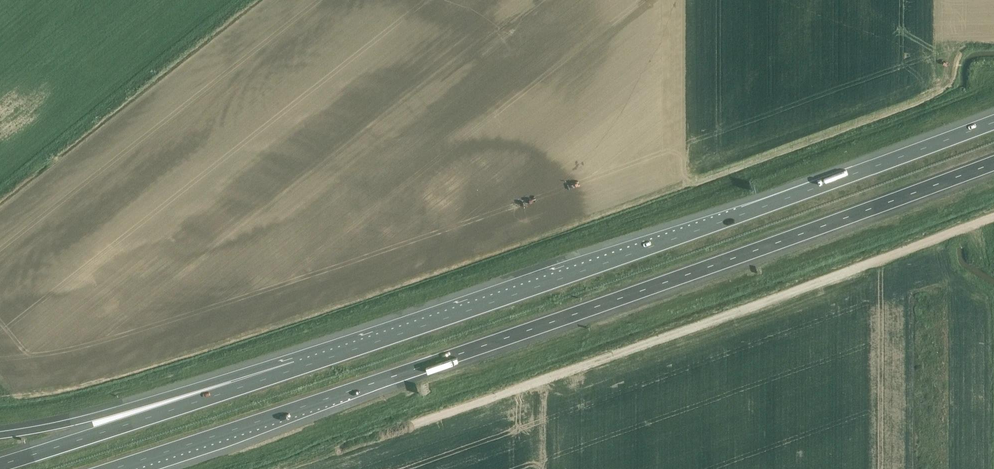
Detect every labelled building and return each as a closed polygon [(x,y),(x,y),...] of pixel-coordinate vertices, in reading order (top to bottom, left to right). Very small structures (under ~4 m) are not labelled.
[(350,331),(335,338),(337,343),(352,336),(350,331)]
